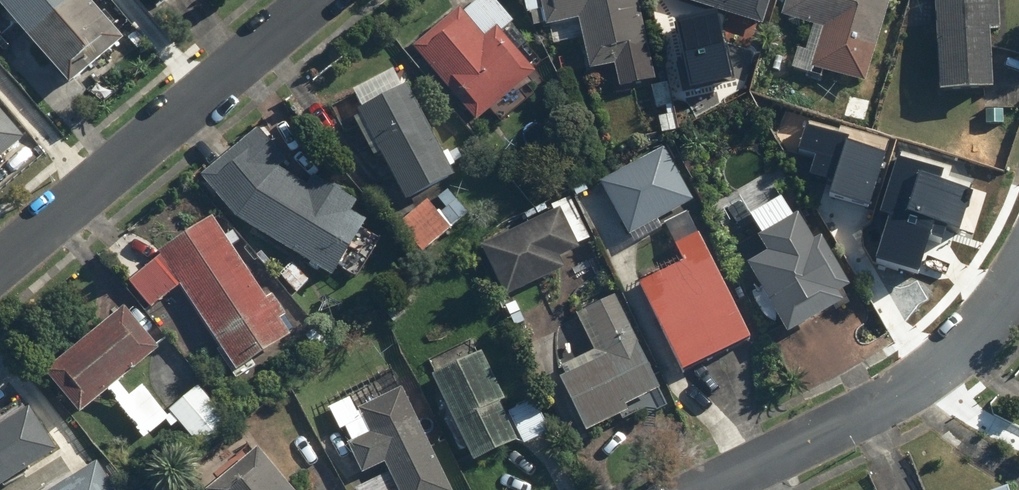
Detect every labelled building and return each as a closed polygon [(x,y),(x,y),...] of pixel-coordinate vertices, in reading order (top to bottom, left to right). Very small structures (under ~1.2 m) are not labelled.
[(66,96),(120,52),(77,0),(0,0),(0,16),(66,96)] [(152,16),(172,0),(139,0),(152,16)] [(512,29),(521,21),(502,0),(482,0),(471,10),(466,4),(419,47),(489,123),(548,68),(512,29)] [(644,0),(549,0),(555,28),(586,21),(597,71),(617,67),(622,88),(662,79),(644,0)] [(772,21),(777,0),(692,0),(772,21)] [(785,16),(820,25),(809,68),(877,87),(901,0),(789,0),(785,16)] [(948,89),(1003,85),(999,28),(1012,27),(1010,0),(941,0),(948,89)] [(409,78),(363,105),(420,201),(466,173),(409,78)] [(270,124),(208,170),(248,221),(343,276),(375,220),(361,212),(367,202),(320,175),(315,185),(285,168),(293,154),(270,124)] [(16,147),(0,126),(0,160),(16,147)] [(834,177),(830,191),(875,204),(891,150),(806,126),(800,147),(816,151),(811,171),(834,177)] [(674,140),(606,175),(637,234),(671,217),(691,206),(705,199),(674,140)] [(892,214),(879,258),(923,272),(939,221),(962,228),(974,189),(946,180),(949,171),(901,156),(884,211),(892,214)] [(598,241),(573,198),(479,248),(509,305),(576,269),(569,256),(598,241)] [(455,229),(433,200),(401,223),(423,253),(455,229)] [(760,338),(691,206),(671,217),(691,254),(640,281),(689,375),(760,338)] [(780,250),(760,262),(797,328),(855,294),(850,286),(861,280),(829,224),(822,228),(812,211),(771,234),(780,250)] [(271,297),(213,212),(130,279),(156,311),(188,285),(245,371),(300,334),(291,322),(298,317),(280,291),(271,297)] [(671,391),(619,284),(577,305),(597,348),(562,365),(593,429),(671,391)] [(169,347),(128,303),(53,374),(95,417),(169,347)] [(489,347),(437,373),(480,462),(525,440),(528,446),(556,432),(538,396),(512,408),(507,398),(513,395),(489,347)] [(371,473),(392,463),(405,489),(459,489),(405,382),(363,404),(359,396),(331,409),(342,431),(349,428),(371,473)] [(149,386),(124,408),(149,437),(174,415),(149,386)] [(0,419),(0,489),(6,489),(72,452),(39,396),(0,419)] [(264,442),(209,489),(306,489),(264,442)] [(103,460),(57,489),(122,489),(103,460)] [(179,478),(165,489),(189,489),(179,478)]
